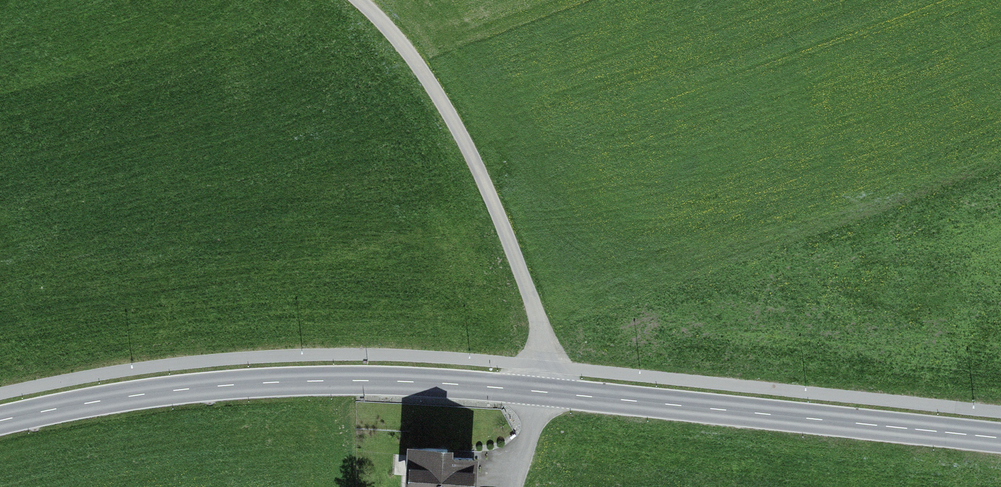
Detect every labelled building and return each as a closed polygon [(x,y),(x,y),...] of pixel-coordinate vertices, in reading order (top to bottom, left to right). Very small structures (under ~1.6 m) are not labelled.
[(415,458),(415,486),(464,486),(465,459),(415,458)]
